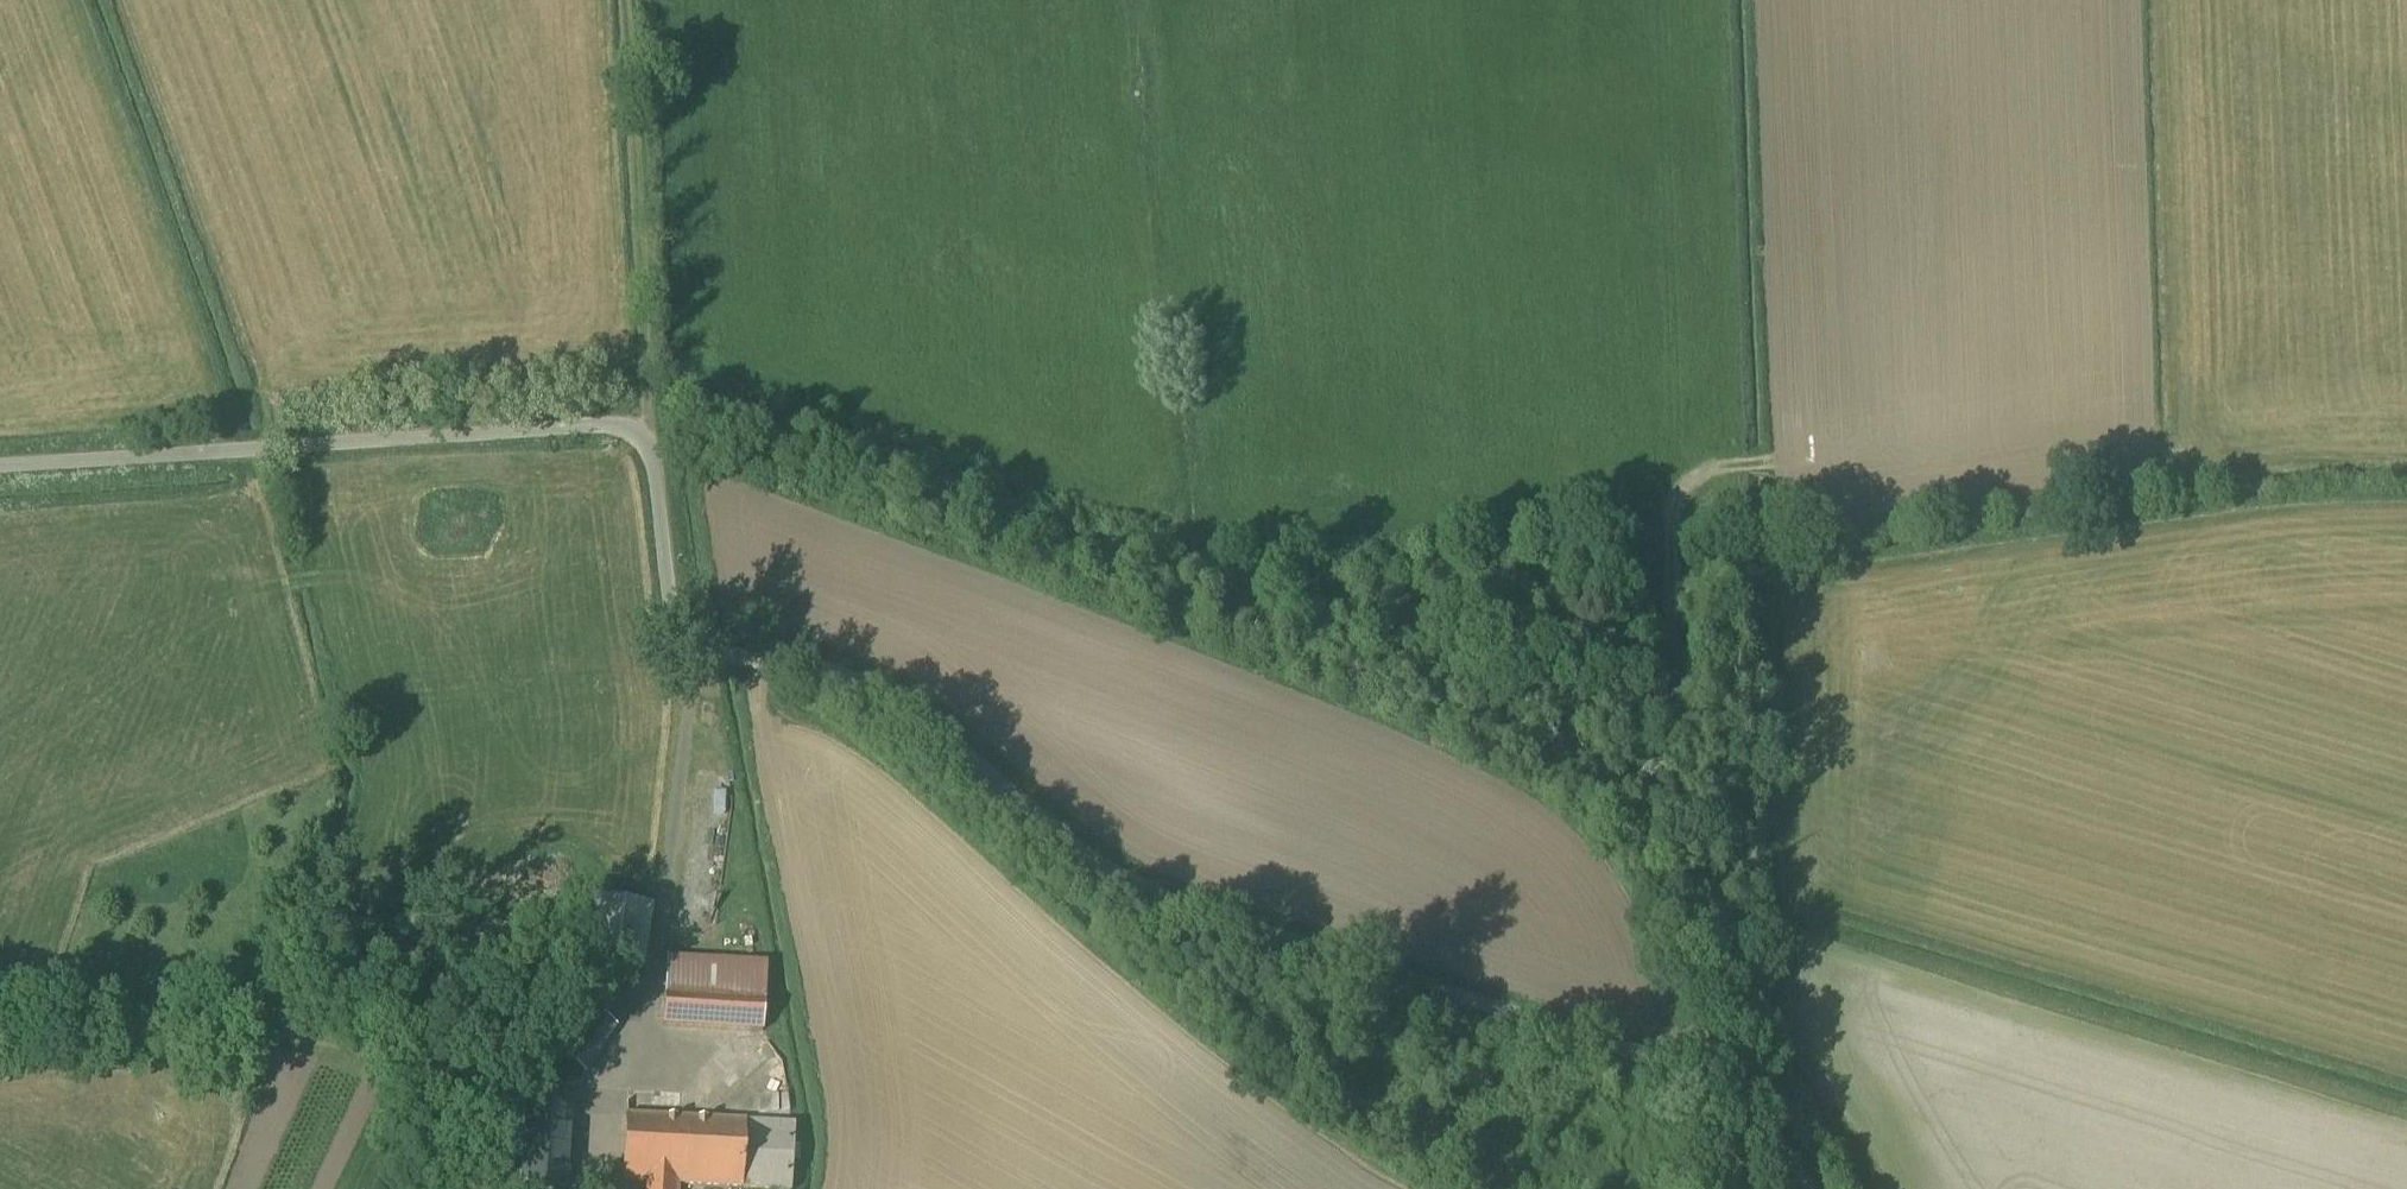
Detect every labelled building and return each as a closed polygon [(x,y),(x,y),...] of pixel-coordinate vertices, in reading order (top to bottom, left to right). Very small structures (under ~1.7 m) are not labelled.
[(642,913),(589,908),(586,960),(637,965),(642,913)] [(759,974),(661,966),(652,1029),(753,1038),(759,974)] [(605,1036),(581,1020),(555,1069),(577,1081),(605,1036)] [(511,1119),(510,1188),(555,1188),(558,1121),(511,1119)] [(782,1135),(618,1126),(615,1188),(779,1188),(782,1135)]
